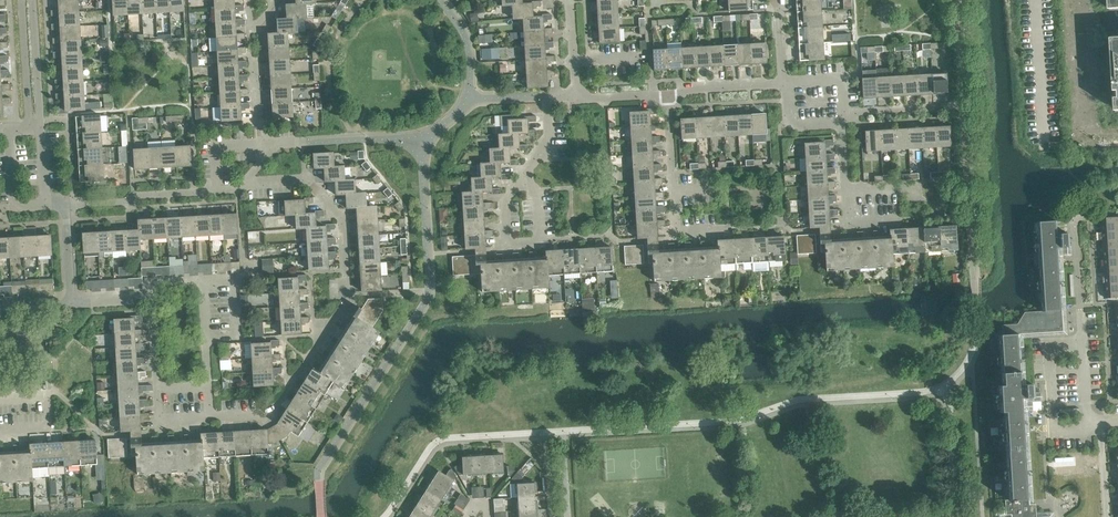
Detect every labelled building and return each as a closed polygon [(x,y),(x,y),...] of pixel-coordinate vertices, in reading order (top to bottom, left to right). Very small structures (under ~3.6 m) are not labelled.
[(59,16),(59,13),(79,12),(78,0),(58,0),(59,10),(50,10),(51,16),(59,16)] [(113,16),(128,15),(127,0),(112,0),(113,16)] [(128,15),(142,14),(141,0),(127,0),(128,15)] [(142,14),(156,13),(155,0),(141,0),(142,14)] [(156,13),(170,12),(169,0),(155,0),(156,13)] [(170,12),(184,11),(183,0),(169,0),(170,12)] [(215,9),(234,8),(234,6),(234,0),(214,0),(215,9)] [(598,15),(617,14),(616,0),(614,0),(597,1),(598,15)] [(729,11),(753,10),(752,0),(728,0),(729,11)] [(796,12),(821,10),(820,0),(795,0),(796,12)] [(843,9),(852,9),(851,0),(843,0),(843,9)] [(1108,7),(1107,7),(1107,11),(1117,11),(1117,0),(1107,0),(1108,7)] [(513,19),(523,19),(523,18),(533,18),(532,17),(532,7),(540,7),(540,1),(531,2),(531,3),(522,4),(512,5),(513,19)] [(286,5),(287,19),(297,18),(297,19),(307,18),(306,4),(296,4),(286,5)] [(215,9),(216,23),(235,22),(235,20),(235,12),(243,11),(243,5),(234,6),(234,8),(215,9)] [(331,16),(336,19),(340,13),(335,9),(331,16)] [(796,12),(797,28),(822,27),(821,10),(796,12)] [(52,30),(60,30),(60,27),(80,26),(79,12),(59,13),(59,16),(60,24),(51,24),(52,30)] [(477,13),(470,14),(471,23),(478,22),(477,13)] [(523,18),(523,19),(524,32),(543,31),(543,29),(543,20),(551,20),(551,14),(542,15),(542,17),(532,17),(533,18),(523,18)] [(598,15),(598,29),(618,28),(617,14),(598,15)] [(277,19),(278,33),(288,33),(298,33),(297,19),(297,18),(287,19),(277,19)] [(216,23),(216,37),(236,36),(236,34),(236,25),(244,25),(244,19),(235,20),(235,22),(216,23)] [(322,31),(326,34),(331,27),(326,24),(322,31)] [(53,44),(61,43),(61,41),(81,40),(80,26),(60,27),(60,30),(61,38),(52,38),(53,44)] [(797,28),(798,44),(823,43),(822,27),(797,28)] [(524,32),(524,46),(544,45),(544,42),(544,34),(552,34),(552,28),(543,29),(543,31),(524,32)] [(618,28),(598,29),(599,43),(619,42),(618,28)] [(216,37),(217,51),(237,50),(237,48),(236,39),(245,39),(244,33),(236,34),(236,36),(216,37)] [(268,34),(269,48),(288,47),(288,33),(278,33),(268,34)] [(486,35),(478,36),(479,43),(486,43),(486,35)] [(1109,35),(1114,113),(1117,113),(1117,35),(1109,35)] [(313,45),(317,48),(322,41),(317,38),(313,45)] [(53,58),(62,57),(62,55),(81,54),(81,40),(61,41),(61,43),(61,52),(53,52),(53,58)] [(524,46),(525,60),(545,59),(545,56),(544,48),(553,48),(553,42),(544,42),(544,45),(524,46)] [(765,43),(751,44),(752,64),(766,63),(765,43)] [(823,43),(798,44),(799,61),(824,60),(823,43)] [(751,44),(737,45),(738,65),(752,64),(751,44)] [(737,45),(723,46),(724,66),(738,65),(737,45)] [(723,46),(709,47),(710,66),(724,66),(723,46)] [(217,51),(218,65),(238,64),(238,61),(237,53),(246,53),(245,47),(237,48),(237,50),(217,51)] [(269,48),(269,62),(289,61),(288,47),(269,48)] [(709,47),(695,48),(696,67),(710,66),(709,47)] [(492,48),(481,49),(482,60),(492,59),(492,48)] [(681,48),(667,49),(668,69),(682,68),(681,48)] [(695,48),(681,48),(682,68),(696,67),(695,48)] [(668,69),(667,49),(653,50),(654,70),(668,69)] [(108,53),(99,54),(100,62),(109,62),(108,53)] [(54,72),(63,71),(63,69),(82,68),(81,54),(62,55),(62,57),(62,66),(54,66),(54,72)] [(525,60),(526,74),(546,73),(546,70),(545,62),(554,62),(553,56),(545,56),(545,59),(525,60)] [(218,65),(219,79),(239,78),(239,75),(238,67),(247,67),(246,61),(238,61),(238,64),(218,65)] [(269,62),(270,76),(290,75),(289,61),(269,62)] [(55,86),(64,85),(63,83),(83,82),(82,68),(63,69),(63,71),(63,79),(55,80),(55,86)] [(1,87),(1,84),(1,76),(9,76),(9,70),(0,70),(0,73),(0,87),(1,87)] [(546,73),(526,74),(527,88),(547,87),(546,76),(555,76),(554,70),(546,70),(546,73)] [(946,73),(932,74),(933,94),(947,93),(946,73)] [(932,74),(918,75),(919,95),(933,94),(932,74)] [(219,79),(220,93),(240,92),(239,89),(239,81),(247,81),(247,75),(239,75),(239,78),(219,79)] [(270,76),(271,90),(291,89),(290,75),(270,76)] [(918,75),(904,76),(905,96),(919,95),(918,75)] [(904,76),(890,77),(891,97),(905,96),(904,76)] [(890,77),(876,78),(877,98),(891,97),(890,77)] [(877,98),(876,78),(862,79),(863,98),(877,98)] [(56,100),(64,99),(64,97),(84,96),(83,82),(63,83),(64,85),(64,93),(56,94),(56,100)] [(2,101),(2,98),(2,90),(10,90),(10,84),(1,84),(1,87),(0,87),(0,101),(2,101)] [(202,85),(193,86),(194,94),(202,94),(202,85)] [(220,93),(221,107),(240,106),(240,103),(240,95),(248,95),(248,89),(239,89),(240,92),(220,93)] [(271,90),(272,104),(292,102),(291,89),(271,90)] [(64,97),(64,99),(65,108),(57,108),(57,114),(66,114),(65,111),(85,110),(85,109),(100,108),(100,102),(84,103),(84,96),(64,97)] [(0,101),(0,115),(3,115),(2,104),(11,103),(10,98),(2,98),(2,101),(0,101)] [(292,102),(272,104),(273,118),(293,117),(292,102)] [(240,106),(221,107),(222,121),(241,120),(241,109),(249,109),(249,103),(240,103),(240,106)] [(629,112),(630,127),(650,125),(650,123),(649,114),(658,114),(657,108),(649,109),(649,111),(629,112)] [(765,114),(750,115),(752,135),(766,134),(765,114)] [(75,117),(76,133),(101,132),(100,115),(75,117)] [(508,125),(508,134),(518,134),(528,133),(528,136),(537,136),(536,130),(528,131),(527,122),(536,121),(535,116),(527,116),(527,119),(521,119),(521,115),(500,116),(501,126),(508,125)] [(750,115),(736,116),(738,135),(752,135),(750,115)] [(736,116),(723,117),(724,136),(738,135),(736,116)] [(709,117),(695,118),(696,138),(710,137),(709,117)] [(723,117),(709,117),(710,137),(724,136),(723,117)] [(696,138),(695,118),(680,119),(682,139),(696,138)] [(630,127),(631,141),(651,139),(651,137),(650,129),(659,128),(658,123),(650,123),(650,125),(630,127)] [(949,126),(935,127),(936,147),(950,146),(949,126)] [(935,127),(921,128),(922,148),(936,147),(935,127)] [(921,128),(907,129),(908,149),(922,148),(921,128)] [(907,129),(893,130),(894,150),(908,149),(907,129)] [(893,130),(879,131),(880,150),(894,150),(893,130)] [(880,150),(879,131),(865,132),(866,151),(880,150)] [(76,133),(77,150),(102,148),(101,132),(76,133)] [(498,134),(499,148),(499,149),(509,148),(519,148),(519,151),(528,150),(527,145),(519,145),(518,134),(508,134),(498,134)] [(631,141),(632,155),(652,153),(652,151),(651,143),(660,142),(659,137),(651,137),(651,139),(631,141)] [(804,144),(805,158),(825,157),(825,154),(824,146),(833,146),(832,140),(824,140),(824,142),(804,144)] [(190,146),(175,147),(177,167),(191,166),(190,146)] [(175,147),(162,148),(163,168),(177,167),(175,147)] [(77,150),(78,166),(103,164),(102,148),(77,150)] [(162,148),(148,149),(149,168),(163,168),(162,148)] [(489,149),(490,163),(500,163),(510,162),(510,165),(518,165),(518,159),(510,160),(509,148),(499,149),(499,148),(489,149)] [(149,168),(148,149),(133,150),(134,169),(149,168)] [(632,155),(633,168),(653,167),(652,165),(652,157),(660,156),(660,150),(652,151),(652,153),(632,155)] [(314,169),(324,168),(334,167),(334,166),(333,153),(313,154),(314,169)] [(805,158),(806,172),(826,171),(826,168),(825,160),(834,160),(833,154),(825,154),(825,157),(805,158)] [(361,165),(366,171),(371,168),(365,161),(361,165)] [(480,163),(481,177),(481,178),(491,177),(501,177),(501,180),(509,179),(509,174),(501,174),(500,163),(490,163),(480,163)] [(103,164),(78,166),(79,182),(99,181),(104,181),(103,164)] [(633,168),(634,182),(653,181),(653,179),(653,171),(661,170),(661,164),(652,165),(653,167),(633,168)] [(325,182),(335,181),(344,180),(344,166),(334,166),(334,167),(324,168),(325,182)] [(806,172),(807,186),(827,184),(827,182),(826,174),(834,173),(834,168),(826,168),(826,171),(806,172)] [(372,178),(377,185),(381,181),(376,175),(372,178)] [(471,178),(472,192),(482,192),(491,191),(492,194),(500,194),(500,188),(492,189),(491,177),(481,178),(481,177),(471,178)] [(634,182),(635,196),(654,195),(654,193),(654,185),(662,184),(662,178),(653,179),(653,181),(634,182)] [(336,195),(346,195),(346,194),(355,194),(355,193),(354,179),(344,180),(335,181),(336,195)] [(807,186),(808,200),(828,198),(827,196),(827,188),(835,187),(835,182),(827,182),(827,184),(807,186)] [(462,193),(463,207),(483,206),(482,203),(482,192),(472,192),(462,193)] [(635,196),(635,210),(655,209),(655,207),(655,199),(663,198),(663,192),(654,193),(654,195),(635,196)] [(346,208),(356,208),(356,207),(366,207),(366,206),(365,193),(355,193),(355,194),(346,194),(346,195),(346,208)] [(808,200),(809,214),(828,212),(828,210),(828,202),(836,201),(836,196),(827,196),(828,198),(808,200)] [(285,216),(295,215),(305,214),(304,204),(313,203),(312,197),(304,198),(304,200),(278,201),(279,216),(285,216)] [(463,207),(464,221),(483,220),(483,217),(483,209),(491,209),(491,203),(482,203),(483,206),(463,207)] [(356,207),(356,208),(357,221),(377,220),(376,206),(366,206),(366,207),(356,207)] [(635,210),(636,224),(656,223),(656,221),(655,212),(664,212),(664,206),(655,207),(655,209),(635,210)] [(828,212),(809,214),(810,228),(829,227),(829,216),(837,215),(837,209),(828,210),(828,212)] [(296,229),(306,228),(316,227),(315,217),(324,216),(323,211),(315,211),(315,213),(305,214),(295,215),(296,229)] [(236,214),(222,215),(223,234),(237,234),(236,214)] [(222,215),(208,216),(209,235),(223,234),(222,215)] [(208,216),(194,217),(195,236),(209,235),(208,216)] [(180,217),(166,218),(167,238),(181,237),(180,217)] [(194,217),(180,217),(181,237),(195,236),(194,217)] [(464,221),(464,235),(484,233),(484,231),(484,223),(492,222),(492,217),(483,217),(483,220),(464,221)] [(1101,231),(1117,230),(1117,217),(1100,218),(1101,231)] [(166,218),(152,219),(153,239),(167,238),(166,218)] [(138,220),(138,230),(139,230),(139,240),(140,240),(153,239),(152,219),(138,220)] [(357,221),(358,235),(378,234),(377,220),(357,221)] [(656,223),(636,224),(637,239),(657,237),(656,226),(665,226),(664,220),(656,221),(656,223)] [(1001,325),(1002,335),(1022,334),(1022,338),(1067,335),(1062,255),(1071,254),(1070,246),(1068,247),(1067,233),(1058,234),(1056,234),(1056,233),(1056,221),(1036,222),(1041,312),(1024,313),(1017,324),(1001,325)] [(306,228),(307,242),(327,241),(327,238),(326,230),(334,230),(334,224),(325,224),(325,226),(316,227),(306,228)] [(955,226),(939,227),(940,251),(957,250),(955,226)] [(939,227),(922,228),(924,252),(940,251),(939,227)] [(922,228),(906,229),(908,253),(924,252),(922,228)] [(889,230),(890,239),(891,254),(892,254),(908,253),(906,229),(889,230)] [(138,230),(125,231),(126,250),(140,250),(140,240),(139,240),(139,230),(138,230)] [(1102,245),(1117,244),(1117,230),(1101,231),(1102,245)] [(125,231),(111,232),(112,251),(126,250),(125,231)] [(484,233),(464,235),(465,249),(485,248),(484,237),(493,236),(492,231),(484,231),(484,233)] [(890,239),(879,240),(879,231),(873,231),(873,240),(863,241),(862,232),(856,232),(857,241),(846,242),(846,233),(840,233),(841,242),(830,243),(830,233),(819,234),(820,253),(825,252),(826,271),(843,270),(892,267),(892,254),(891,254),(890,239)] [(98,252),(97,232),(83,233),(84,253),(98,252)] [(111,232),(97,232),(98,252),(112,251),(111,232)] [(358,235),(359,249),(379,248),(378,234),(358,235)] [(814,234),(796,236),(797,252),(797,254),(816,253),(814,234)] [(51,235),(36,236),(37,256),(52,255),(51,235)] [(36,236),(22,237),(24,257),(37,256),(36,236)] [(22,237),(8,238),(10,258),(24,257),(22,237)] [(783,237),(766,238),(768,262),(785,261),(783,237)] [(10,258),(8,238),(0,238),(0,258),(10,258)] [(307,242),(308,256),(328,255),(327,252),(327,244),(335,244),(335,238),(327,238),(327,241),(307,242)] [(766,238),(750,239),(751,263),(768,262),(766,238)] [(750,239),(734,240),(735,264),(751,263),(750,239)] [(729,240),(717,241),(718,250),(719,265),(735,264),(734,240),(729,240)] [(718,250),(707,250),(706,241),(701,242),(701,251),(691,251),(690,242),(684,243),(685,252),(674,252),(674,243),(668,244),(668,253),(658,253),(657,244),(647,245),(648,263),(653,263),(654,281),(720,277),(720,272),(719,265),(718,250)] [(1103,258),(1117,257),(1117,244),(1102,245),(1103,258)] [(624,246),(625,265),(626,265),(644,264),(642,245),(624,246)] [(611,247),(594,248),(596,272),(613,271),(611,247)] [(359,249),(360,263),(380,262),(379,248),(359,249)] [(594,248),(578,249),(580,273),(596,272),(594,248)] [(578,249),(562,250),(563,274),(580,273),(578,249)] [(545,251),(546,260),(547,275),(548,275),(563,274),(562,250),(545,251)] [(328,255),(308,256),(309,270),(328,269),(328,258),(336,257),(336,252),(327,252),(328,255)] [(546,260),(535,261),(534,252),(529,252),(529,261),(519,262),(518,253),(512,253),(513,262),(502,263),(502,254),(496,254),(497,263),(486,264),(485,255),(475,255),(476,274),(481,274),(482,292),(548,288),(548,275),(547,275),(546,260)] [(452,257),(453,275),(454,275),(472,274),(470,256),(452,257)] [(176,257),(169,257),(169,266),(175,266),(183,265),(183,261),(183,259),(176,259),(176,257)] [(1104,272),(1117,271),(1117,257),(1103,258),(1104,272)] [(360,263),(361,277),(380,276),(380,262),(360,263)] [(1104,285),(1117,284),(1117,271),(1104,272),(1104,285)] [(960,274),(951,274),(952,284),(960,283),(960,274)] [(278,279),(279,293),(299,292),(299,289),(298,281),(307,281),(306,275),(298,276),(298,277),(278,279)] [(380,276),(361,277),(362,292),(381,290),(380,276)] [(54,283),(45,284),(45,292),(54,291),(54,283)] [(39,284),(31,285),(32,293),(40,292),(39,284)] [(1104,285),(1105,298),(1117,298),(1117,284),(1104,285)] [(25,285),(17,285),(18,294),(26,293),(25,285)] [(11,286),(4,286),(4,294),(12,294),(11,286)] [(279,293),(280,307),(300,306),(299,303),(299,295),(307,295),(307,289),(299,289),(299,292),(279,293)] [(348,313),(356,318),(372,328),(383,311),(382,298),(368,299),(361,309),(353,304),(348,313)] [(280,307),(281,321),(300,320),(300,317),(300,309),(308,309),(308,303),(299,303),(300,306),(280,307)] [(114,319),(115,334),(135,333),(134,330),(134,321),(142,321),(142,315),(133,316),(133,318),(114,319)] [(300,320),(281,321),(282,335),(301,334),(301,323),(309,323),(309,317),(300,317),(300,320)] [(316,364),(313,368),(333,381),(333,382),(344,389),(379,333),(372,328),(356,318),(350,327),(342,322),(339,327),(347,332),(341,341),(333,336),(330,341),(338,346),(332,355),(324,350),(321,355),(329,360),(323,369),(316,364)] [(115,334),(116,348),(135,346),(135,344),(135,336),(143,335),(143,330),(134,330),(135,333),(115,334)] [(1003,412),(1009,500),(1032,498),(1027,411),(1041,410),(1040,393),(1033,393),(1032,384),(1025,384),(1022,338),(1022,334),(1002,335),(998,335),(1002,386),(998,386),(999,412),(1003,412)] [(251,344),(252,358),(272,357),(272,355),(271,346),(279,346),(279,340),(270,341),(271,342),(251,344)] [(220,344),(219,344),(220,361),(221,360),(230,360),(229,343),(220,344)] [(116,348),(117,362),(136,360),(136,358),(136,350),(144,349),(144,344),(135,344),(135,346),(116,348)] [(252,358),(253,372),(273,371),(272,369),(272,360),(280,360),(280,354),(272,355),(272,357),(252,358)] [(117,362),(117,375),(137,374),(137,372),(136,364),(145,363),(145,357),(136,358),(136,360),(117,362)] [(273,371),(253,372),(254,386),(273,385),(273,374),(281,374),(281,368),(272,369),(273,371)] [(313,368),(304,382),(325,395),(333,382),(333,381),(313,368)] [(117,375),(118,389),(138,388),(138,386),(137,378),(146,377),(145,371),(137,372),(137,374),(117,375)] [(304,382),(295,396),(316,409),(325,395),(304,382)] [(118,389),(119,403),(139,402),(139,400),(138,392),(147,391),(146,385),(138,386),(138,388),(118,389)] [(295,396),(287,410),(307,423),(316,409),(295,396)] [(119,403),(120,417),(140,416),(140,414),(139,406),(147,405),(147,399),(139,400),(139,402),(119,403)] [(278,424),(290,432),(298,437),(307,423),(287,410),(278,424)] [(140,416),(120,417),(121,432),(141,430),(140,419),(148,419),(148,413),(140,414),(140,416)] [(278,424),(272,427),(280,440),(287,436),(290,432),(278,424)] [(272,427),(267,430),(268,444),(273,444),(280,440),(272,427)] [(267,430),(250,431),(251,455),(268,454),(268,444),(267,430)] [(250,431),(234,432),(235,456),(251,455),(250,431)] [(234,432),(217,433),(219,457),(235,456),(234,432)] [(201,434),(201,443),(202,443),(202,458),(203,458),(219,457),(217,433),(201,434)] [(202,443),(201,443),(190,443),(190,434),(184,435),(185,444),(174,444),(174,435),(168,436),(168,445),(158,445),(157,436),(152,437),(152,446),(141,446),(141,437),(130,438),(132,456),(136,456),(137,475),(204,470),(203,458),(202,458),(202,443)] [(126,438),(108,439),(107,439),(108,458),(109,458),(127,457),(126,438)] [(96,440),(79,441),(80,465),(97,464),(96,440)] [(79,441),(63,442),(64,466),(80,465),(79,441)] [(63,442),(47,443),(48,467),(64,466),(63,442)] [(30,444),(30,453),(31,453),(32,468),(48,467),(47,443),(30,444)] [(30,453),(20,454),(19,445),(13,445),(14,454),(3,455),(3,446),(0,446),(0,483),(33,481),(32,468),(31,453),(30,453)] [(502,454),(489,455),(490,473),(504,472),(502,454)] [(489,455),(475,456),(476,474),(490,473),(489,455)] [(476,474),(475,456),(462,457),(462,466),(456,466),(454,467),(458,475),(476,474)] [(507,475),(509,477),(515,471),(509,466),(507,466),(507,475)] [(438,471),(431,482),(446,492),(456,476),(451,469),(449,470),(446,475),(438,471)] [(517,473),(511,479),(513,481),(522,480),(522,477),(517,473)] [(431,482),(424,493),(439,503),(446,492),(431,482)] [(517,484),(517,498),(535,496),(534,483),(517,484)] [(102,493),(93,495),(95,503),(103,502),(102,493)] [(418,494),(413,502),(432,514),(439,503),(424,493),(422,497),(418,494)] [(517,498),(518,511),(536,510),(535,496),(517,498)] [(1053,512),(1036,514),(1035,504),(1033,504),(1032,498),(1009,500),(1005,500),(1006,515),(1011,515),(1011,516),(1053,516),(1053,512)] [(409,516),(411,516),(430,516),(432,514),(413,502),(408,510),(412,512),(409,516)] [(454,507),(451,511),(459,516),(462,512),(454,507)]
